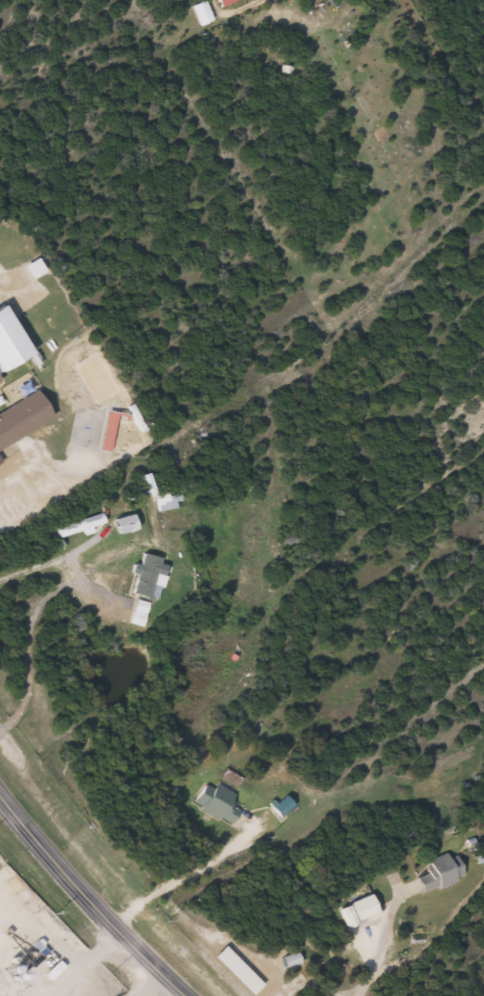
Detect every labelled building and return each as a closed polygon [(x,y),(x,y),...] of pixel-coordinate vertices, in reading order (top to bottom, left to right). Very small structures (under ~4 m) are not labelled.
[(216,20),(204,25),(196,8),(208,3),(216,20)] [(2,373),(0,369),(0,310),(9,305),(36,355),(2,373)] [(56,420),(0,448),(0,413),(41,392),(56,420)] [(128,454),(105,450),(112,411),(135,415),(128,454)] [(172,496),(183,494),(185,505),(161,509),(159,494),(172,491),(172,496)] [(142,532),(121,529),(123,516),(129,517),(130,510),(139,511),(138,520),(144,521),(142,532)] [(233,827),(197,804),(211,781),(238,798),(233,806),(243,812),(233,827)] [(297,808),(282,817),(276,807),(290,798),(297,808)] [(467,878),(425,894),(419,878),(432,873),(428,863),(458,852),(467,878)] [(381,913),(360,920),(354,902),(375,895),(381,913)] [(266,985),(255,995),(217,958),(228,947),(266,985)] [(286,958),(299,954),(302,963),(289,967),(286,958)]
